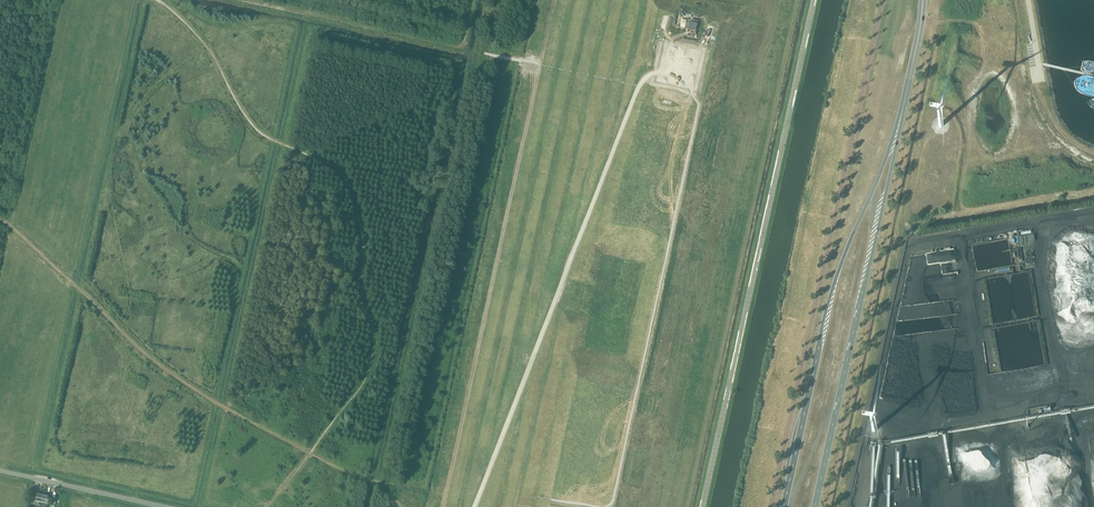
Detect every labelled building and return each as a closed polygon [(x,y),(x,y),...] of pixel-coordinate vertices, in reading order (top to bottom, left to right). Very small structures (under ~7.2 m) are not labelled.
[(697,25),(689,23),(687,31),(695,32),(697,25)] [(44,495),(37,494),(35,502),(34,505),(38,506),(44,506),(45,504),(42,504),(44,495)] [(44,495),(42,504),(45,504),(49,505),(50,497),(44,495)]
